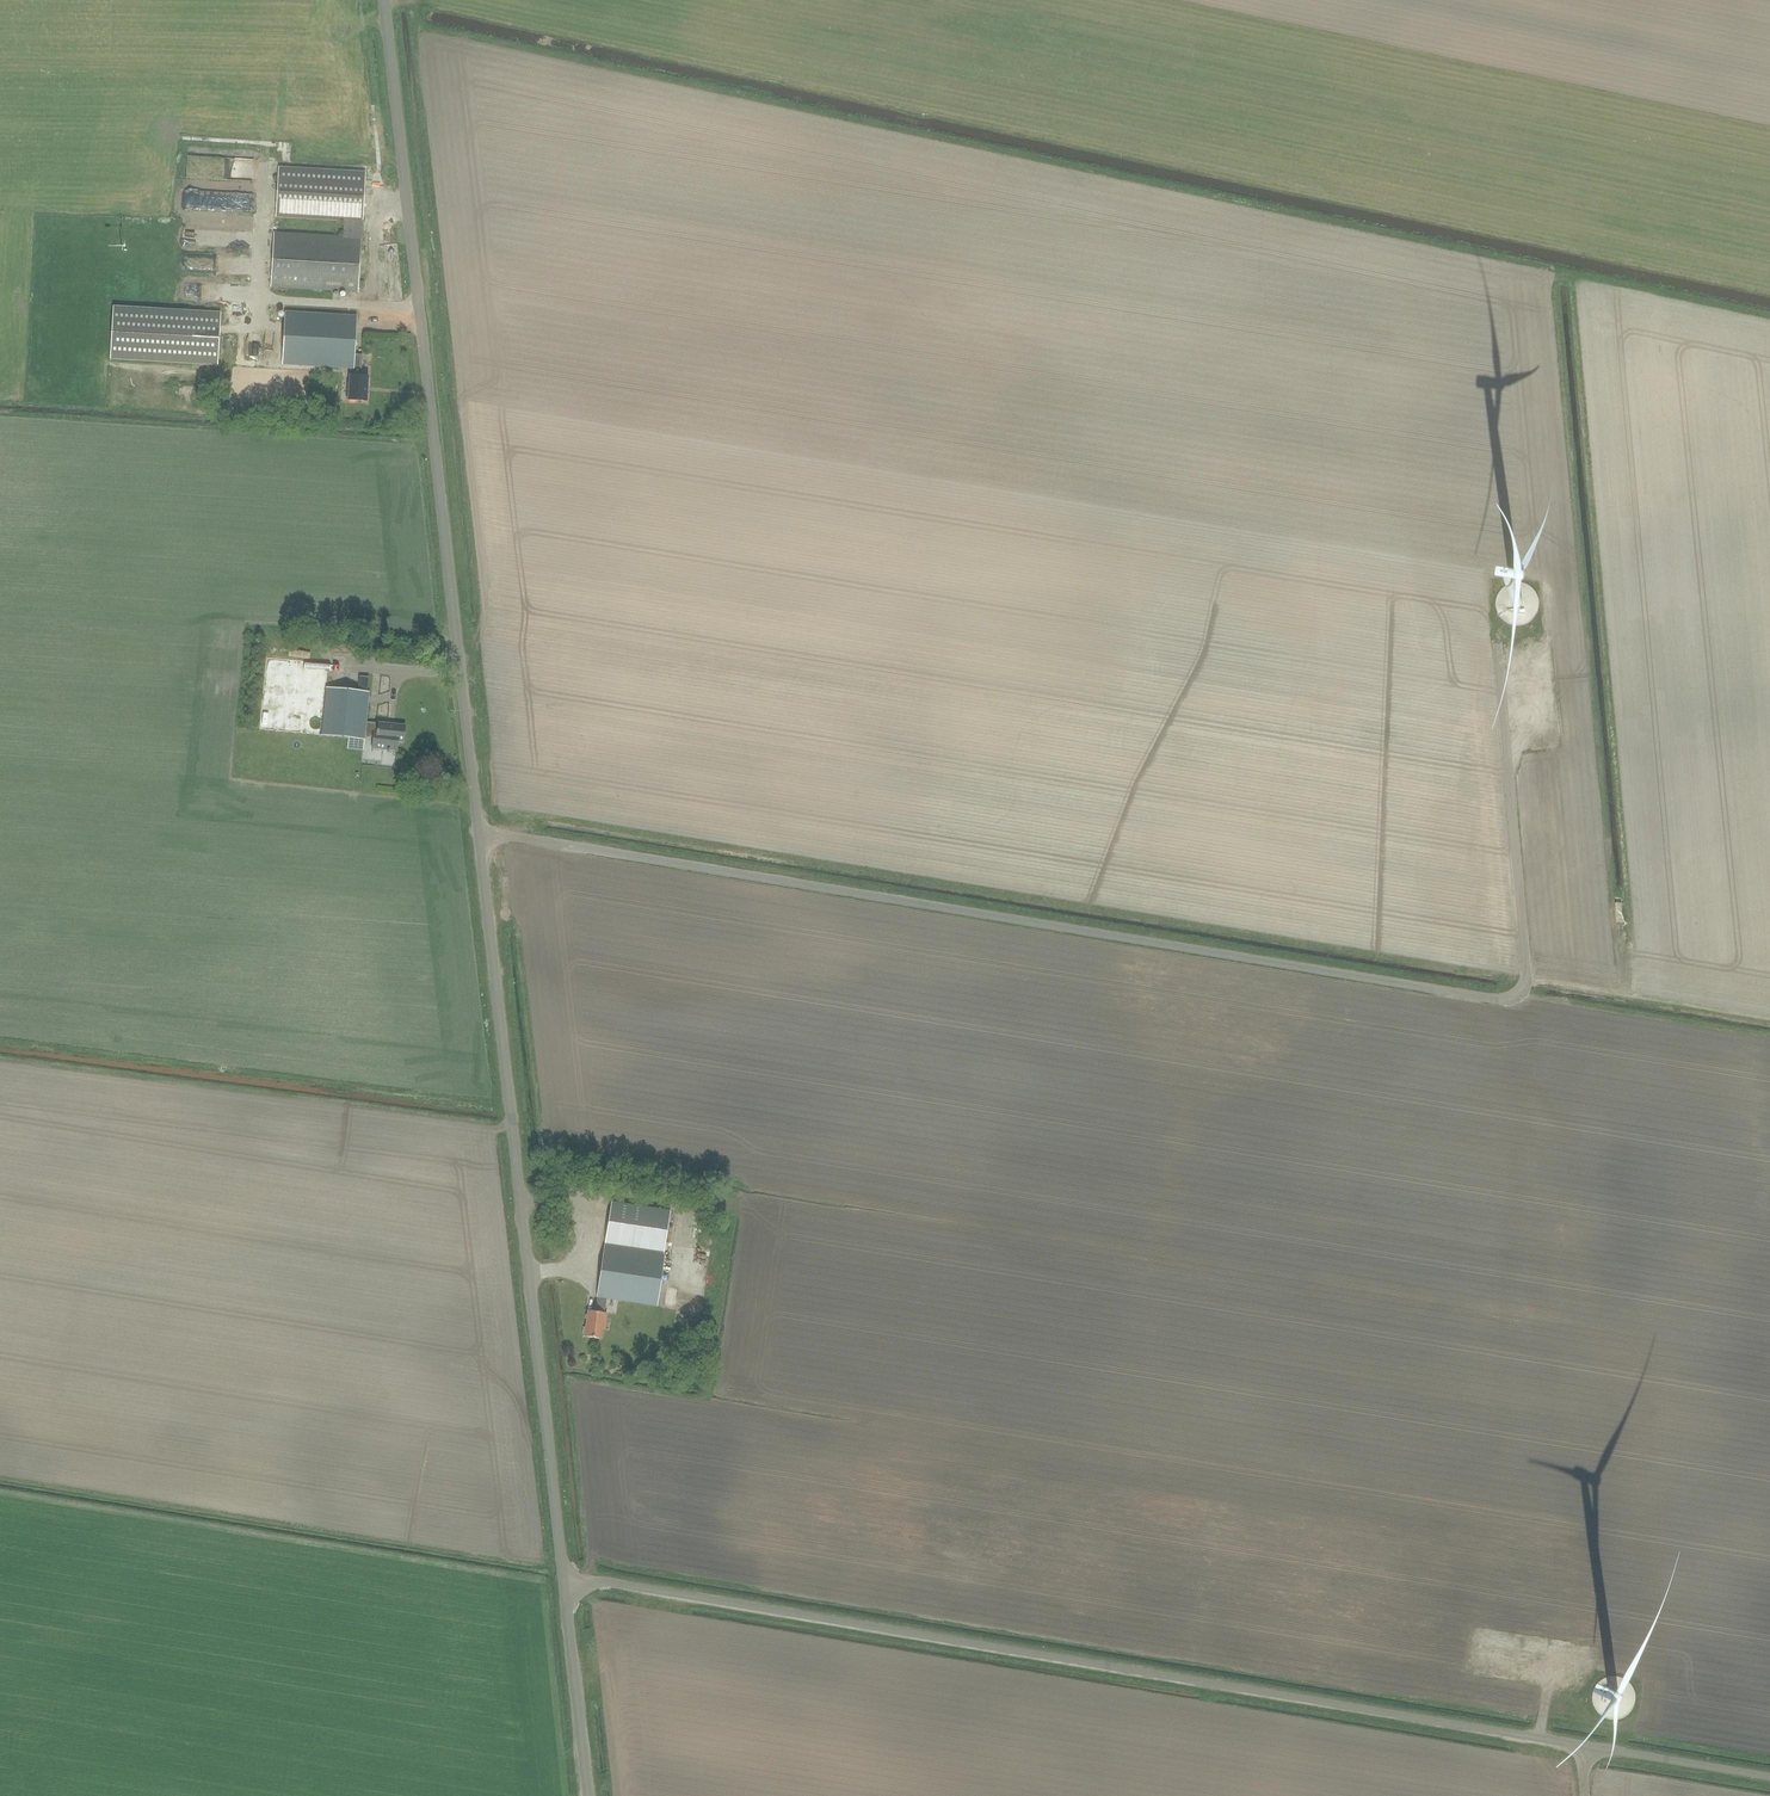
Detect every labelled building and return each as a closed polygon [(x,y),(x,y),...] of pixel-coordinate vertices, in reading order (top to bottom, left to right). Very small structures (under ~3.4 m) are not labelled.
[(359,292),(366,171),(279,166),(276,217),(344,221),(343,235),(275,232),(271,287),(359,292)] [(388,243),(389,257),(399,257),(398,242),(388,243)] [(218,366),(221,312),(114,306),(111,359),(218,366)] [(357,317),(285,313),(283,362),(351,366),(349,401),(369,402),(370,379),(364,378),(365,356),(355,355),(357,317)] [(370,692),(326,688),(322,735),(365,739),(365,737),(373,738),(372,749),(398,751),(399,742),(404,743),(406,725),(378,722),(378,723),(367,723),(370,692)] [(667,1254),(665,1254),(672,1211),(613,1201),(598,1296),(599,1296),(596,1310),(589,1309),(585,1334),(602,1337),(604,1328),(607,1329),(609,1312),(605,1311),(608,1296),(659,1305),(667,1254)]
